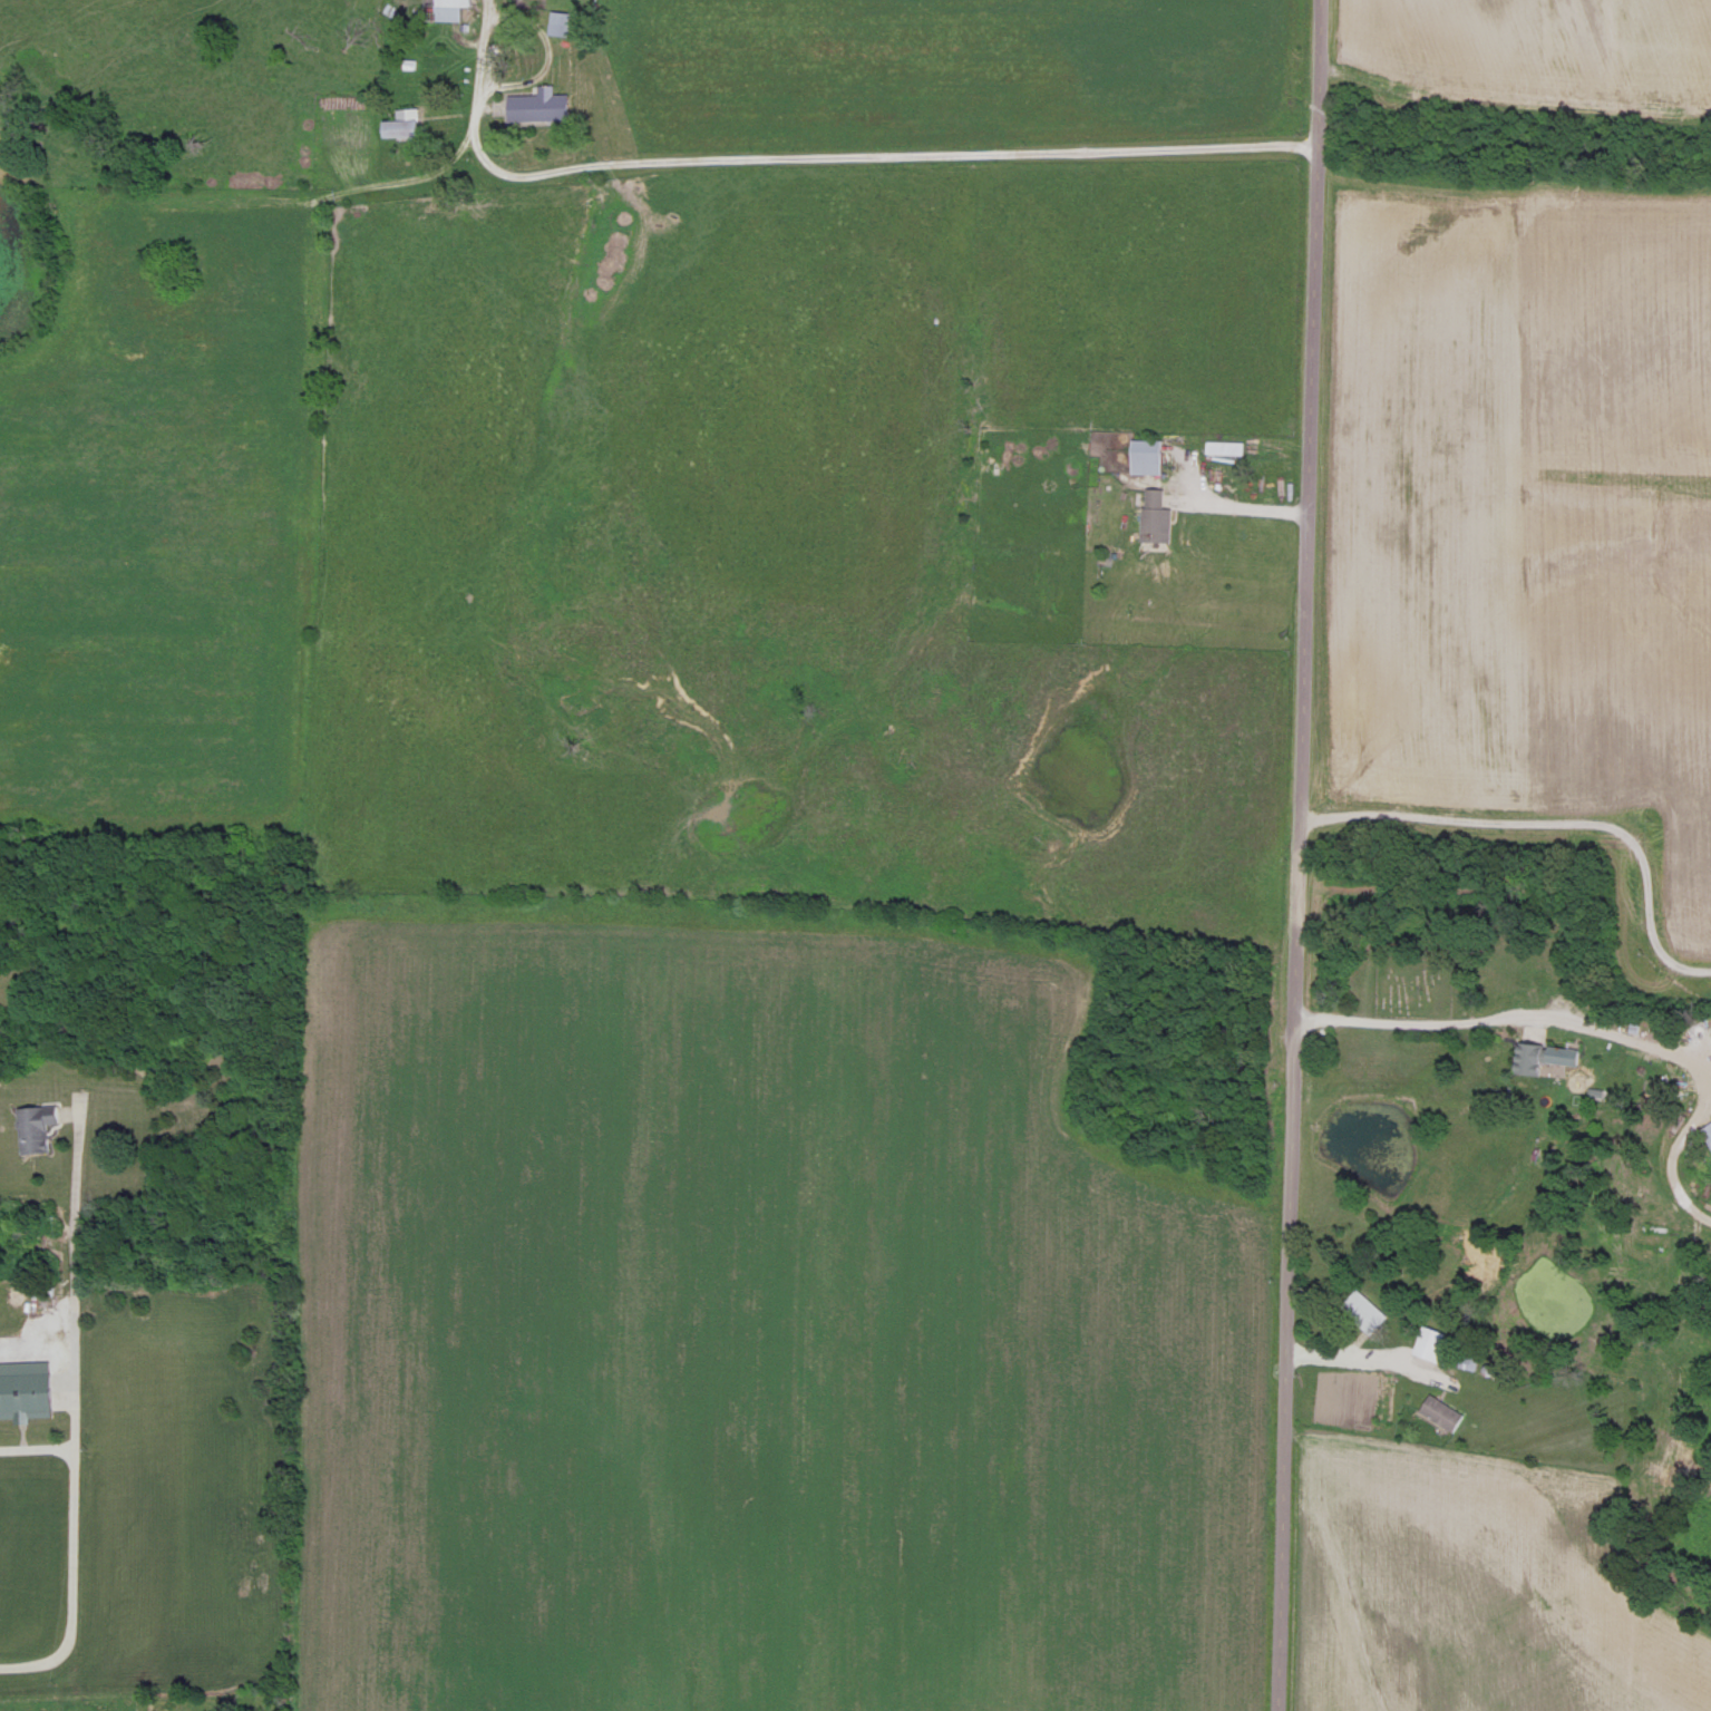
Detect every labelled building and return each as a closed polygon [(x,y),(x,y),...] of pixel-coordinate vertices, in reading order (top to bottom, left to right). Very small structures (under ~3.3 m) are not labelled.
[(468,0),(421,0),(421,19),(458,19),(459,5),(468,5),(468,0)] [(568,36),(570,13),(549,10),(547,34),(568,36)] [(507,120),(567,119),(566,92),(553,92),(552,83),(537,83),(538,93),(506,93),(507,120)] [(382,118),(382,136),(417,136),(417,107),(396,107),(396,118),(382,118)] [(1161,472),(1161,437),(1131,437),(1131,472),(1161,472)] [(1163,505),(1164,486),(1144,485),(1142,538),(1170,539),(1171,505),(1163,505)] [(1541,1072),(1541,1040),(1518,1040),(1517,1071),(1541,1072)] [(1545,1060),(1576,1064),(1578,1047),(1547,1043),(1545,1060)] [(58,1122),(57,1102),(17,1105),(21,1152),(48,1150),(47,1123),(58,1122)] [(1701,1125),(1710,1142),(1710,1119),(1701,1125)] [(1388,1315),(1359,1288),(1342,1307),(1372,1333),(1388,1315)] [(1456,1336),(1425,1324),(1414,1351),(1445,1364),(1456,1336)] [(0,1372),(0,1410),(48,1410),(47,1371),(0,1372)] [(1420,1410),(1452,1431),(1464,1414),(1431,1392),(1420,1410)] [(6,1416),(6,1440),(43,1440),(43,1416),(6,1416)]
